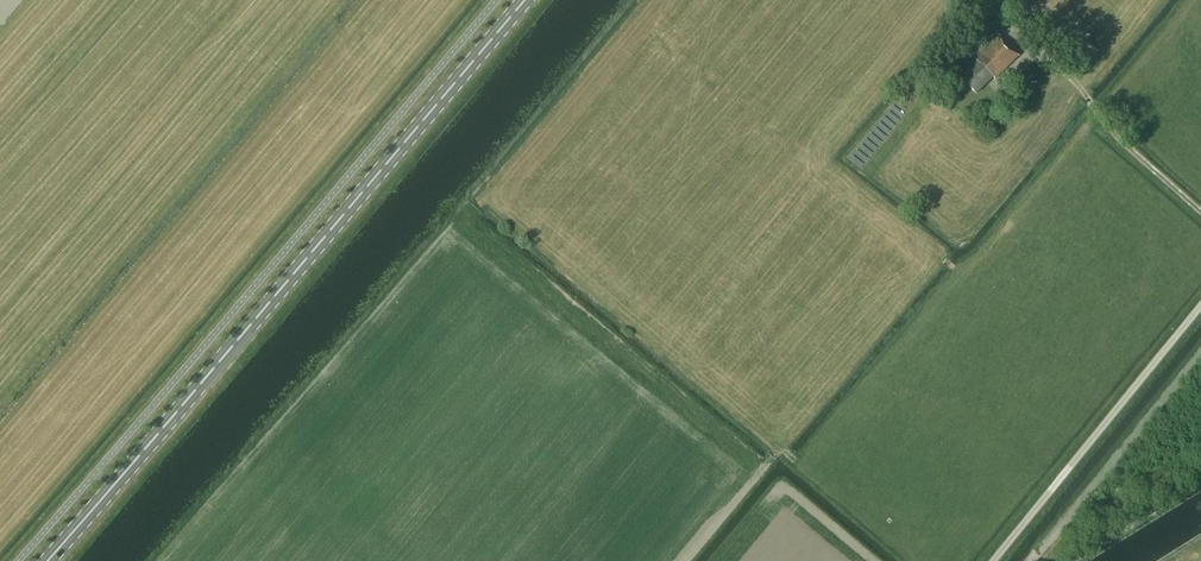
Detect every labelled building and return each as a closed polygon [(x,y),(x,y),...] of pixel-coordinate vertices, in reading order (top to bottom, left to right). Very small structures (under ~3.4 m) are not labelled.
[(1020,56),(998,34),(974,59),(977,62),(961,78),(977,94),(993,78),(995,80),(1020,56)] [(981,39),(975,45),(980,50),(986,44),(981,39)]
